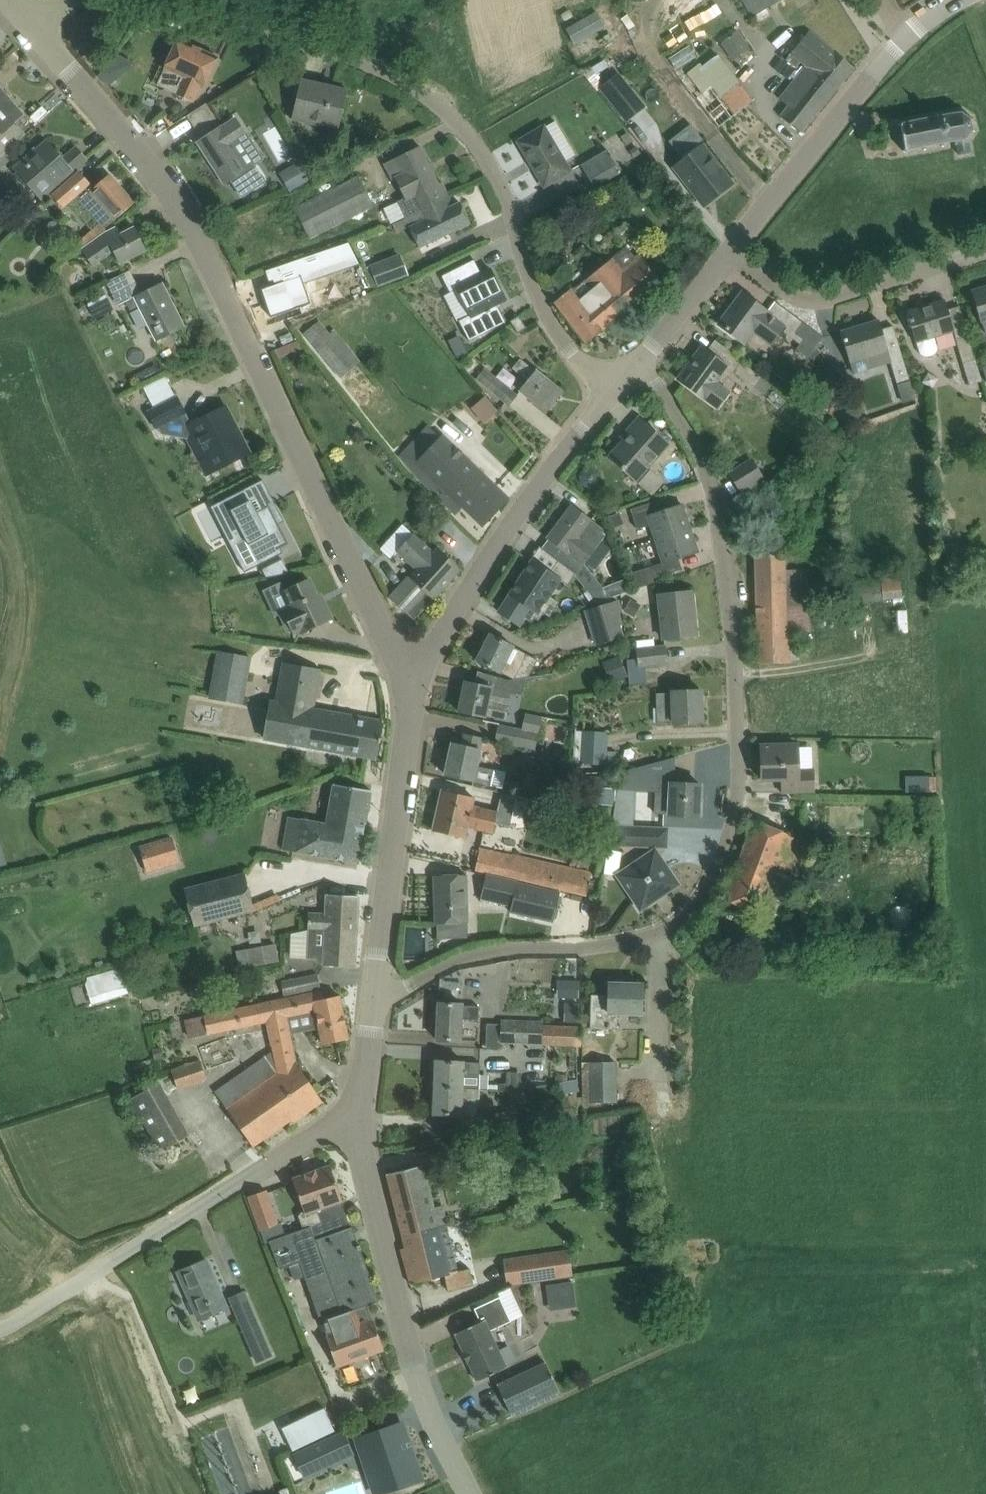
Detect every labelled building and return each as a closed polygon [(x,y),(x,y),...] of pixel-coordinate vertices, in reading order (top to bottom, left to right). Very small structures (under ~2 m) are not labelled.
[(754,16),(767,9),(767,8),(782,0),(742,0),(751,17),(754,16)] [(597,11),(592,14),(601,30),(606,27),(597,11)] [(731,60),(750,47),(737,29),(718,43),(731,60)] [(806,67),(788,88),(780,99),(789,107),(780,117),(799,132),(853,67),(809,31),(790,55),(806,67)] [(178,39),(173,48),(164,68),(165,68),(157,85),(175,93),(175,94),(193,102),(201,85),(204,86),(218,57),(178,39)] [(752,100),(718,53),(702,65),(700,63),(687,74),(701,93),(696,96),(718,125),(752,100)] [(106,66),(99,74),(109,85),(117,78),(106,66)] [(620,73),(600,89),(627,122),(646,106),(620,73)] [(292,120),(338,131),(348,90),(301,79),(292,120)] [(23,132),(13,122),(23,113),(0,88),(0,133),(10,144),(23,132)] [(205,101),(187,115),(201,133),(219,118),(205,101)] [(969,141),(968,141),(966,138),(971,132),(974,133),(975,131),(972,130),(970,120),(973,118),(972,117),(969,119),(962,114),(963,111),(961,110),(960,114),(952,115),(952,112),(950,112),(950,115),(938,117),(938,114),(936,115),(936,118),(920,121),(920,117),(918,118),(918,121),(902,124),(899,123),(898,124),(901,126),(905,148),(903,151),(905,152),(906,150),(923,147),(924,150),(926,150),(925,147),(941,144),(942,147),(944,147),(943,143),(955,141),(958,156),(971,153),(969,141)] [(224,184),(248,168),(232,145),(246,136),(234,118),(197,142),(224,184)] [(544,187),(561,177),(573,170),(566,160),(575,154),(555,121),(547,126),(546,125),(517,141),(544,187)] [(633,141),(627,132),(620,137),(626,146),(633,141)] [(46,141),(15,168),(42,198),(50,191),(76,170),(87,160),(75,147),(62,159),(46,141)] [(701,144),(673,166),(701,202),(711,194),(714,198),(732,184),(701,144)] [(636,145),(628,150),(633,159),(641,154),(636,145)] [(420,146),(384,164),(393,181),(396,180),(405,199),(398,203),(405,218),(424,211),(423,209),(450,198),(441,182),(439,184),(420,146)] [(581,164),(594,188),(620,173),(607,150),(581,164)] [(309,180),(299,163),(280,174),(289,191),(309,180)] [(79,173),(54,195),(64,206),(76,195),(105,228),(134,203),(109,174),(91,191),(87,186),(89,184),(79,173)] [(346,220),(373,206),(359,177),(332,191),(346,220)] [(420,249),(470,223),(460,203),(455,205),(450,198),(423,209),(424,211),(405,218),(410,228),(410,229),(420,249)] [(134,228),(125,232),(121,234),(117,227),(107,232),(81,250),(92,266),(114,251),(120,263),(145,250),(134,228)] [(274,285),(262,289),(271,317),(311,304),(304,282),(359,263),(349,242),(265,271),(269,282),(273,281),(274,285)] [(612,257),(572,292),(570,290),(554,302),(586,343),(602,331),(601,331),(661,281),(639,255),(637,258),(628,247),(614,259),(612,257)] [(370,266),(378,288),(409,276),(401,254),(370,266)] [(474,259),(442,275),(443,279),(444,279),(448,287),(449,291),(456,288),(457,290),(462,299),(461,299),(464,305),(464,304),(469,313),(468,313),(470,316),(459,321),(468,340),(505,322),(500,313),(500,314),(498,309),(498,308),(496,304),(506,299),(503,292),(495,276),(494,276),(491,269),(488,271),(481,274),(474,259)] [(148,326),(156,341),(184,327),(162,283),(142,294),(130,270),(106,282),(118,307),(135,297),(140,308),(133,312),(141,329),(148,326)] [(975,301),(985,334),(985,333),(985,287),(972,292),(975,301)] [(762,351),(768,343),(770,345),(784,326),(767,313),(768,312),(742,292),(718,325),(744,344),(747,340),(762,351)] [(88,303),(95,318),(113,310),(106,295),(88,303)] [(982,381),(962,314),(959,306),(948,310),(945,300),(906,312),(915,342),(916,342),(920,353),(924,356),(928,356),(932,355),(936,353),(938,348),(934,336),(954,331),(971,385),(982,381)] [(510,321),(512,325),(518,333),(526,328),(519,316),(510,321)] [(897,384),(910,380),(903,356),(891,359),(882,330),(879,320),(840,332),(849,362),(853,374),(891,363),(897,384)] [(321,321),(315,326),(305,333),(315,346),(341,378),(360,362),(335,329),(329,333),(321,321)] [(814,349),(823,337),(802,322),(794,333),(802,340),(796,348),(808,357),(806,358),(814,364),(821,355),(814,349)] [(468,351),(458,334),(447,340),(456,357),(468,351)] [(716,382),(727,366),(726,365),(708,352),(702,347),(678,379),(704,398),(717,408),(729,391),(716,382)] [(733,356),(726,365),(727,366),(764,393),(771,384),(733,356)] [(468,372),(479,364),(474,358),(463,366),(468,372)] [(520,359),(512,368),(528,380),(519,391),(546,412),(562,391),(536,370),(536,371),(520,359)] [(156,364),(134,375),(137,381),(159,370),(156,364)] [(500,408),(506,403),(510,406),(517,396),(483,369),(476,379),(485,386),(483,389),(500,408)] [(149,398),(170,386),(165,376),(143,387),(149,398)] [(914,399),(911,387),(900,390),(903,402),(914,399)] [(482,395),(469,408),(483,422),(496,409),(482,395)] [(178,398),(176,398),(147,413),(155,428),(185,412),(178,398)] [(852,403),(839,412),(848,426),(862,416),(852,403)] [(188,425),(212,473),(249,454),(224,406),(188,425)] [(639,418),(626,433),(629,436),(610,457),(635,480),(668,443),(639,418)] [(458,514),(464,508),(483,526),(508,499),(429,423),(398,455),(458,514)] [(740,490),(745,487),(762,477),(752,460),(730,473),(740,490)] [(585,468),(579,476),(582,485),(589,489),(597,486),(601,480),(599,471),(592,466),(585,468)] [(652,468),(638,479),(650,493),(664,483),(652,468)] [(244,490),(214,505),(229,534),(244,533),(260,565),(281,554),(279,549),(289,544),(269,506),(256,512),(244,490)] [(651,525),(656,539),(690,528),(682,504),(658,512),(654,502),(631,509),(637,529),(651,525)] [(568,584),(574,577),(594,602),(611,597),(584,563),(596,547),(580,534),(590,522),(572,506),(547,538),(561,548),(554,557),(570,569),(559,578),(568,584)] [(677,570),(673,560),(698,552),(690,528),(656,539),(663,563),(649,567),(653,578),(677,570)] [(409,575),(389,597),(414,620),(433,599),(460,569),(436,548),(433,552),(413,533),(397,550),(418,571),(412,578),(409,575)] [(758,664),(758,663),(790,663),(790,660),(799,659),(799,645),(789,645),(789,631),(807,631),(807,580),(802,580),(802,569),(785,569),(785,554),(755,555),(758,664)] [(282,559),(262,570),(267,579),(289,573),(282,559)] [(543,592),(554,575),(532,561),(499,612),(521,626),(525,619),(532,623),(535,619),(539,621),(544,613),(549,616),(559,601),(543,592)] [(900,577),(854,582),(856,602),(902,597),(900,577)] [(309,579),(303,582),(283,592),(289,607),(284,610),(294,632),(300,629),(301,633),(332,619),(320,595),(317,596),(309,579)] [(658,595),(663,639),(696,635),(692,591),(658,595)] [(634,616),(641,605),(631,598),(624,610),(634,616)] [(619,601),(585,612),(595,646),(625,637),(621,625),(622,625),(618,613),(623,612),(619,601)] [(476,660),(500,672),(512,678),(529,676),(538,659),(490,634),(476,660)] [(639,665),(666,661),(664,646),(637,649),(639,665)] [(211,696),(241,702),(250,655),(219,650),(211,696)] [(627,677),(619,656),(602,663),(610,683),(627,677)] [(271,700),(264,740),(376,759),(383,721),(314,708),(321,669),(283,662),(276,701),(271,700)] [(529,677),(529,676),(512,678),(514,679),(509,680),(497,677),(494,689),(465,681),(459,712),(484,717),(485,715),(505,720),(511,694),(523,697),(527,677),(529,677)] [(658,724),(674,723),(702,722),(701,690),(672,691),(673,693),(656,694),(658,724)] [(525,713),(521,730),(499,725),(496,740),(535,749),(542,717),(525,713)] [(608,732),(576,731),(575,763),(607,765),(608,732)] [(461,746),(452,743),(445,774),(472,780),(472,779),(486,782),(489,769),(476,766),(482,739),(464,734),(461,746)] [(782,793),(790,793),(815,792),(814,767),(800,768),(799,745),(760,746),(761,780),(781,779),(782,793)] [(625,771),(624,790),(626,790),(649,791),(654,791),(653,814),(699,816),(700,784),(675,783),(676,771),(650,769),(650,773),(625,771)] [(616,805),(616,789),(617,778),(584,776),(583,803),(616,805)] [(930,776),(906,776),(906,792),(930,792),(930,776)] [(371,790),(333,784),(326,823),(287,816),(281,849),(357,863),(358,863),(371,790)] [(432,831),(464,838),(467,827),(491,833),(496,811),(472,805),(474,797),(442,790),(432,831)] [(725,899),(758,912),(774,871),(787,876),(800,842),(790,838),(789,834),(754,821),(725,899)] [(611,844),(646,845),(666,846),(666,829),(624,827),(615,827),(612,827),(611,844)] [(590,861),(595,838),(581,835),(576,858),(590,861)] [(172,840),(148,847),(139,850),(146,874),(156,872),(179,864),(172,840)] [(586,894),(591,873),(511,854),(511,856),(480,849),(475,868),(586,894)] [(618,875),(629,892),(640,908),(677,884),(654,850),(618,875)] [(193,927),(254,911),(243,872),(183,889),(193,927)] [(436,923),(468,922),(466,875),(434,876),(436,923)] [(557,920),(563,892),(486,875),(480,898),(511,905),(510,909),(557,920)] [(307,928),(357,930),(358,896),(326,894),(326,913),(308,912),(307,928)] [(324,959),(324,965),(355,967),(357,930),(307,928),(306,958),(324,959)] [(261,947),(265,964),(279,962),(276,944),(261,947)] [(128,992),(122,973),(105,978),(86,984),(92,1003),(111,997),(128,992)] [(318,974),(296,979),(282,982),(285,996),(299,993),(321,988),(318,974)] [(562,980),(562,996),(578,996),(578,980),(562,980)] [(591,994),(590,1028),(616,1029),(617,1014),(641,1015),(642,984),(609,983),(608,995),(591,994)] [(322,991),(282,999),(285,1017),(316,1011),(310,1015),(313,1027),(319,1027),(323,1044),(348,1039),(339,995),(323,999),(322,991)] [(295,1063),(285,1017),(282,999),(186,1019),(190,1038),(267,1021),(274,1050),(215,1091),(253,1146),(291,1120),(292,1122),(322,1101),(295,1063)] [(461,1018),(478,1019),(479,1006),(462,1006),(462,1004),(438,1003),(436,1040),(460,1041),(461,1018)] [(567,1003),(567,1021),(579,1021),(579,1003),(567,1003)] [(501,1021),(500,1043),(580,1045),(580,1028),(543,1027),(543,1023),(501,1021)] [(164,1059),(162,1047),(153,1048),(155,1060),(164,1059)] [(434,1088),(479,1090),(480,1062),(435,1060),(434,1088)] [(192,1084),(206,1079),(200,1061),(186,1066),(192,1084)] [(617,1103),(616,1061),(582,1062),(583,1103),(617,1103)] [(499,1071),(499,1089),(521,1089),(521,1071),(499,1071)] [(158,1078),(127,1093),(153,1149),(185,1134),(158,1078)] [(461,1132),(510,1124),(508,1111),(484,1115),(478,1115),(479,1090),(434,1088),(433,1114),(462,1115),(461,1132)] [(436,1142),(439,1163),(459,1160),(456,1139),(436,1142)] [(290,1234),(282,1237),(271,1240),(281,1269),(289,1266),(300,1262),(305,1276),(334,1359),(337,1367),(384,1350),(372,1319),(367,1306),(373,1303),(372,1302),(378,1301),(359,1249),(361,1249),(359,1245),(358,1245),(352,1228),(351,1228),(341,1201),(342,1201),(329,1165),(293,1178),(304,1212),(298,1214),(304,1230),(290,1234)] [(445,1275),(449,1289),(473,1282),(469,1267),(459,1270),(447,1224),(442,1206),(433,1208),(422,1165),(386,1174),(405,1248),(401,1249),(410,1284),(445,1275)] [(248,1196),(260,1230),(261,1230),(265,1242),(271,1240),(282,1237),(278,1224),(278,1223),(266,1189),(248,1196)] [(560,1279),(556,1252),(524,1256),(528,1283),(560,1279)] [(177,1272),(198,1320),(227,1307),(206,1260),(177,1272)] [(300,1262),(289,1266),(294,1280),(305,1276),(300,1262)] [(548,1298),(561,1296),(563,1309),(577,1307),(573,1281),(546,1285),(548,1298)] [(230,1297),(240,1320),(247,1338),(262,1331),(245,1291),(230,1297)] [(506,1367),(503,1360),(490,1331),(511,1321),(500,1296),(474,1308),(480,1322),(455,1334),(463,1352),(462,1352),(467,1363),(468,1362),(477,1381),(506,1367)] [(545,1362),(497,1385),(510,1414),(559,1391),(545,1362)] [(293,1450),(335,1431),(324,1408),(282,1428),(293,1450)] [(382,1457),(392,1488),(421,1479),(410,1447),(408,1447),(407,1443),(409,1443),(402,1423),(356,1438),(365,1463),(382,1457)] [(345,1430),(293,1451),(302,1472),(353,1452),(345,1430)]
